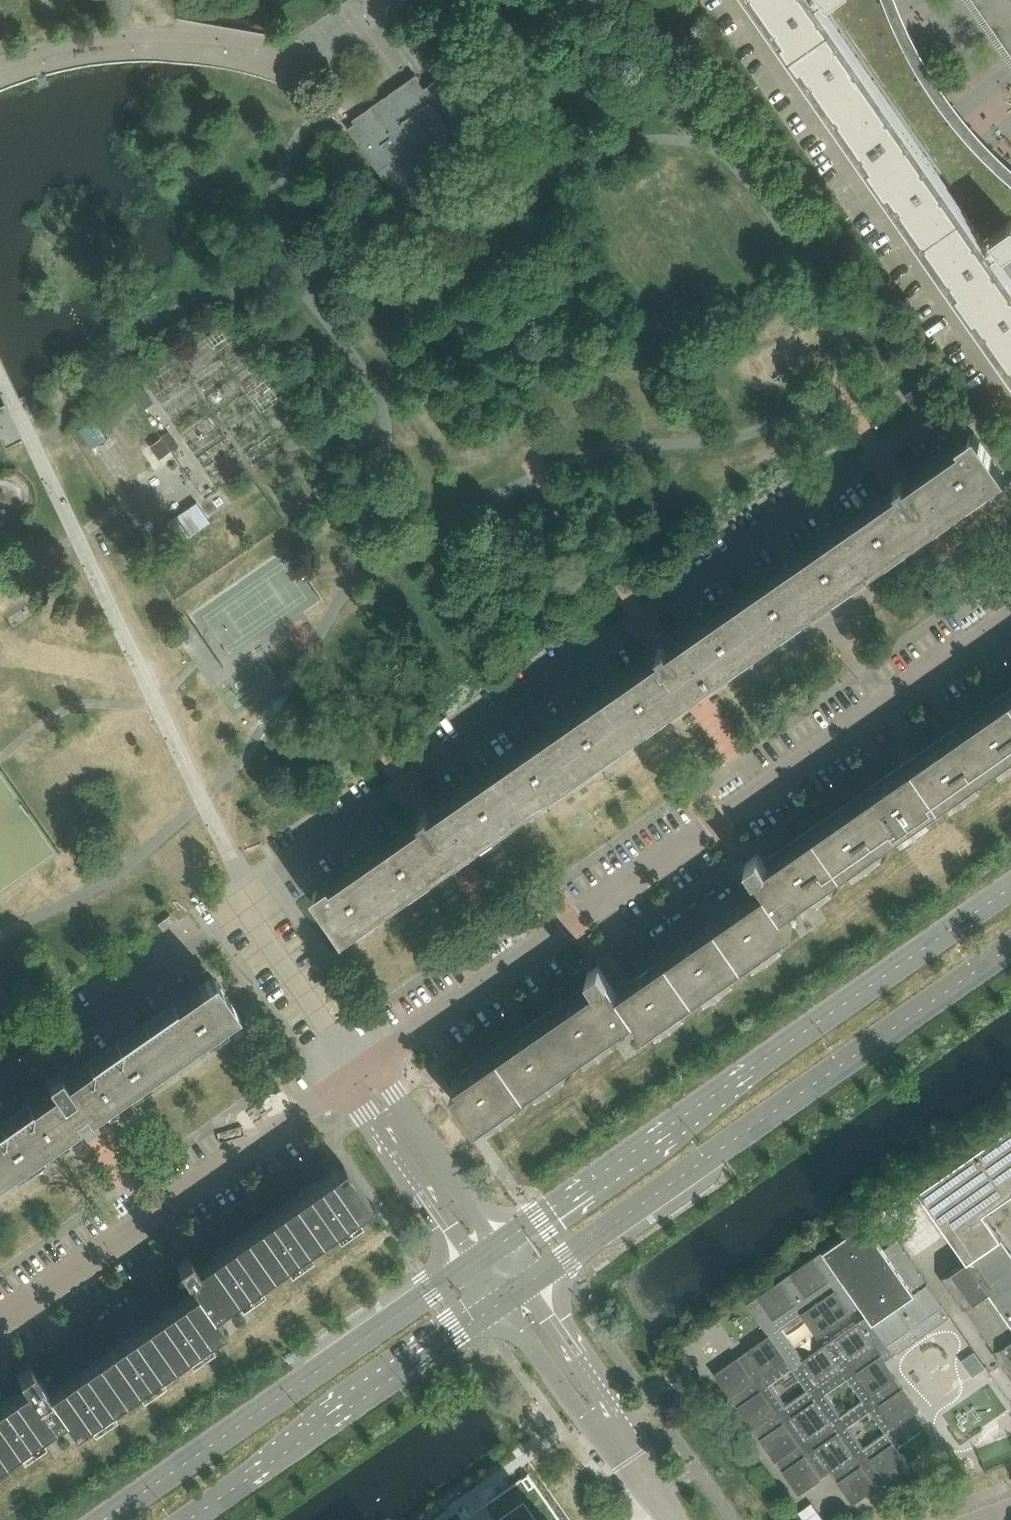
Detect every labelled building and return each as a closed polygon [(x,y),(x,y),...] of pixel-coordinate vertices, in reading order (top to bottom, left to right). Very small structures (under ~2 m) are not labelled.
[(803,64),(1010,362),(1010,285),(993,259),(1010,246),(1010,219),(980,241),(818,7),(828,0),(758,0),(803,64)] [(818,8),(829,25),(844,45),(968,224),(980,241),(1005,223),(1001,217),(1010,210),(1010,180),(998,168),(980,151),(964,133),(949,114),(937,98),(926,81),(914,61),(903,39),(893,17),(886,0),(844,0),(843,1),(842,0),(829,0),(818,8)] [(1010,54),(1010,0),(973,0),(1010,54)] [(470,109),(474,106),(449,69),(424,86),(416,74),(371,105),(373,109),(348,127),(394,193),(398,190),(409,205),(444,181),(433,166),(485,130),(470,109)] [(914,406),(929,396),(920,383),(905,393),(914,406)] [(144,387),(135,394),(146,408),(155,401),(144,387)] [(95,419),(79,429),(91,449),(107,439),(95,419)] [(326,882),(313,891),(344,936),(420,883),(448,863),(454,871),(461,866),(468,861),(463,853),(486,837),(653,720),(685,698),(690,705),(697,700),(705,695),(699,688),(700,687),(739,659),(753,650),(780,631),(803,615),(804,614),(831,595),(857,577),(884,558),(898,548),(922,532),(927,539),(934,534),(941,529),(936,522),(1004,474),(973,430),(956,442),(958,445),(908,480),(904,483),(901,479),(893,484),(896,488),(892,491),(803,553),(667,648),(664,644),(663,645),(657,649),(656,650),(659,654),(430,812),(428,809),(420,814),(423,818),(333,881),(331,878),(330,879),(326,882)] [(169,431),(162,436),(172,450),(179,445),(169,431)] [(160,457),(171,449),(162,436),(151,444),(160,457)] [(197,503),(169,523),(182,542),(210,522),(197,503)] [(452,1091),(479,1130),(481,1129),(478,1124),(485,1120),(490,1127),(508,1115),(502,1107),(608,1034),(627,1020),(634,1016),(643,1028),(645,1031),(793,927),(792,925),(783,913),(790,908),(803,899),(810,894),(1010,754),(1010,689),(977,713),(972,716),(917,755),(913,757),(907,762),(903,765),(841,808),(836,811),(803,834),(771,856),(763,862),(758,854),(751,858),(745,863),(750,869),(738,877),(752,898),(740,906),(656,965),(644,973),(634,980),(630,983),(616,962),(604,970),(600,964),(593,968),(587,973),(592,980),(459,1072),(463,1077),(461,1078),(458,1080),(461,1085),(452,1091)] [(162,930),(175,922),(169,914),(157,923),(162,930)] [(199,971),(206,967),(201,961),(195,965),(199,971)] [(76,1123),(83,1133),(90,1128),(96,1124),(89,1114),(237,1011),(212,976),(198,986),(201,991),(68,1084),(57,1069),(45,1077),(56,1093),(0,1131),(0,1176),(76,1123)] [(919,1187),(944,1224),(948,1230),(967,1258),(943,1275),(944,1277),(965,1307),(966,1306),(995,1349),(994,1350),(1010,1375),(1010,1247),(1002,1234),(995,1224),(985,1209),(1010,1192),(1010,1121),(1004,1125),(1006,1128),(919,1187)] [(30,1435),(35,1432),(49,1422),(52,1420),(57,1417),(60,1414),(71,1429),(218,1327),(216,1325),(207,1312),(212,1309),(230,1296),(333,1224),(358,1207),(360,1206),(368,1200),(342,1161),(333,1167),(330,1163),(313,1175),(316,1179),(252,1224),(209,1254),(199,1240),(186,1248),(173,1257),(148,1274),(151,1278),(168,1304),(71,1371),(54,1346),(52,1343),(23,1362),(12,1370),(1,1377),(11,1392),(0,1400),(0,1456),(30,1435)] [(952,1315),(899,1237),(884,1247),(865,1221),(824,1249),(861,1304),(868,1314),(858,1321),(884,1360),(886,1360),(952,1315)] [(919,1409),(886,1360),(884,1360),(858,1321),(804,1358),(782,1326),(803,1312),(818,1334),(861,1304),(824,1249),(747,1301),(769,1333),(714,1371),(797,1492),(830,1469),(852,1502),(909,1464),(886,1431),(919,1409)] [(972,1376),(985,1367),(974,1351),(961,1359),(972,1376)] [(989,1383),(944,1413),(955,1430),(959,1427),(1000,1399),(989,1383)] [(529,1473),(460,1519),(562,1519),(529,1473)] [(799,1511),(805,1519),(821,1519),(823,1518),(812,1502),(799,1511)]
